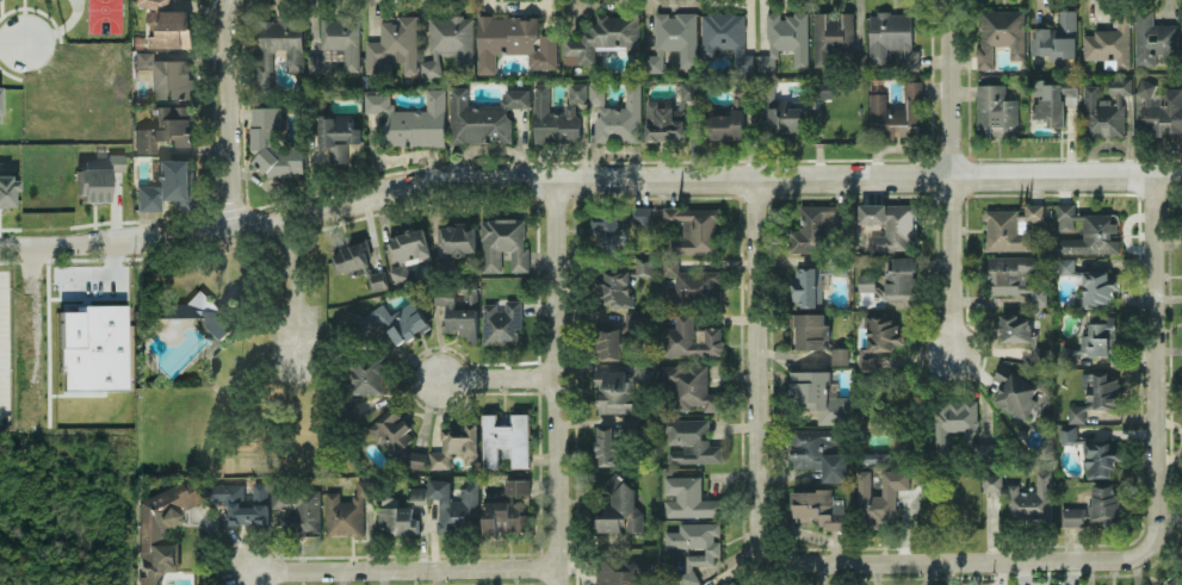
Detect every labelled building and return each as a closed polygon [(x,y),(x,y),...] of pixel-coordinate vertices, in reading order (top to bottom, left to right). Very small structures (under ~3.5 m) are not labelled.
[(165,10),(168,0),(136,0),(136,3),(165,10)] [(147,46),(188,47),(189,10),(146,9),(146,21),(157,21),(157,35),(147,35),(147,46)] [(1025,58),(1024,9),(980,10),(981,45),(976,45),(977,68),(993,68),(992,44),(1008,44),(1009,59),(1025,58)] [(1076,9),(1056,9),(1055,26),(1032,26),(1032,55),(1075,56),(1076,9)] [(1135,9),(1135,63),(1178,62),(1178,23),(1153,23),(1153,9),(1135,9)] [(696,12),(668,12),(668,11),(655,11),(655,54),(644,54),(644,71),(663,71),(663,49),(680,48),(680,66),(697,66),(696,12)] [(808,13),(780,13),(780,11),(767,11),(767,53),(757,54),(757,71),(777,71),(776,48),(793,48),(793,67),(808,67),(808,13)] [(842,11),(842,12),(814,12),(813,65),(829,65),(830,51),(853,51),(854,11),(842,11)] [(1128,11),(1114,12),(1114,29),(1093,29),(1093,33),(1082,33),(1083,58),(1117,58),(1117,67),(1129,67),(1128,11)] [(753,71),(753,53),(745,53),(744,12),(701,13),(702,55),(716,55),(716,48),(733,47),(734,72),(753,71)] [(869,63),(887,63),(887,48),(900,48),(900,70),(919,70),(919,48),(912,48),(912,12),(869,12),(869,63)] [(563,64),(595,63),(595,47),(639,46),(639,13),(596,14),(596,25),(582,26),(582,38),(562,38),(563,64)] [(304,70),(303,14),(278,14),(278,19),(257,20),(259,83),(273,82),(272,49),(285,48),(286,70),(304,70)] [(365,72),(394,72),(394,61),(403,61),(403,72),(417,72),(416,14),(397,15),(397,20),(379,20),(380,40),(365,40),(365,72)] [(429,16),(430,59),(421,59),(421,77),(440,76),(440,52),(455,52),(456,65),(473,65),(472,15),(429,16)] [(556,67),(556,33),(539,33),(539,15),(477,15),(478,73),(495,73),(495,53),(528,52),(528,67),(556,67)] [(360,70),(359,17),(320,18),(321,48),(343,47),(343,70),(360,70)] [(154,98),(190,98),(189,59),(153,59),(153,51),(136,51),(136,69),(153,68),(154,98)] [(309,54),(310,71),(325,71),(325,54),(309,54)] [(1064,127),(1064,94),(1078,94),(1078,77),(1061,77),(1061,83),(1043,83),(1043,100),(1032,100),(1032,117),(1050,117),(1050,126),(1064,127)] [(1124,135),(1123,94),(1131,94),(1131,78),(1109,78),(1109,93),(1113,93),(1113,98),(1098,98),(1098,84),(1083,85),(1084,136),(1124,135)] [(811,81),(812,98),(831,97),(831,80),(811,81)] [(870,93),(870,136),(909,136),(909,125),(921,125),(921,80),(904,80),(904,106),(886,106),(886,92),(870,93)] [(1154,90),(1154,80),(1138,80),(1138,95),(1141,95),(1142,134),(1181,133),(1181,99),(1181,90),(1154,90)] [(645,103),(646,140),(685,140),(685,106),(696,106),(695,81),(679,81),(679,103),(645,103)] [(532,83),(534,142),(579,140),(578,102),(564,103),(564,111),(549,112),(548,82),(532,83)] [(586,82),(568,82),(568,100),(585,101),(586,82)] [(596,140),(640,141),(641,82),(625,82),(625,106),(604,106),(604,82),(588,82),(588,102),(596,102),(596,140)] [(713,138),(744,137),(743,99),(751,99),(751,83),(734,83),(734,107),(712,108),(713,138)] [(1005,83),(976,83),(976,133),(1018,133),(1018,98),(1005,99),(1005,83)] [(450,142),(510,142),(510,107),(529,106),(528,88),(502,88),(502,104),(468,105),(468,86),(450,86),(450,142)] [(445,144),(445,88),(426,88),(426,109),(391,109),(391,93),(364,93),(365,112),(387,112),(387,145),(445,144)] [(768,106),(768,132),(806,131),(805,106),(789,106),(789,99),(776,99),(776,106),(768,106)] [(136,128),(136,153),(156,153),(156,140),(175,140),(175,146),(190,146),(189,105),(156,105),(156,128),(136,128)] [(251,106),(251,173),(303,173),(303,146),(278,146),(279,106),(251,106)] [(319,114),(319,145),(329,145),(329,162),(347,162),(347,142),(360,142),(360,127),(353,127),(352,114),(319,114)] [(158,159),(158,185),(137,185),(138,211),(162,211),(162,199),(175,199),(175,208),(193,208),(192,159),(158,159)] [(985,209),(986,250),(1029,249),(1028,220),(1042,220),(1042,203),(1021,204),(1021,208),(985,209)] [(1119,252),(1119,236),(1115,236),(1114,213),(1074,213),(1074,203),(1057,203),(1058,230),(1073,229),(1073,218),(1083,218),(1083,237),(1056,237),(1056,253),(1119,252)] [(788,229),(789,251),(825,250),(824,232),(832,231),(832,221),(843,221),(843,204),(799,205),(800,229),(788,229)] [(651,205),(633,205),(633,215),(596,214),(595,248),(618,249),(619,233),(626,234),(626,222),(651,223),(651,205)] [(717,207),(663,207),(663,221),(682,221),(682,237),(670,237),(670,252),(717,252),(717,207)] [(526,271),(526,218),(481,218),(481,271),(501,271),(501,249),(510,249),(510,271),(526,271)] [(476,253),(474,223),(441,224),(442,255),(476,253)] [(387,237),(396,265),(389,267),(395,284),(411,278),(407,263),(432,255),(423,225),(387,237)] [(333,247),(337,271),(371,265),(367,241),(333,247)] [(988,256),(989,293),(1030,292),(1030,305),(1047,304),(1046,285),(1026,285),(1026,272),(1035,272),(1034,255),(988,256)] [(914,303),(913,270),(918,269),(918,256),(893,257),(894,269),(884,269),(884,283),(876,284),(875,273),(858,273),(858,291),(883,291),(884,304),(914,303)] [(652,274),(652,258),(636,257),(635,273),(652,274)] [(793,266),(793,306),(821,306),(821,273),(847,273),(847,257),(829,257),(829,266),(793,266)] [(1073,273),(1074,257),(1058,257),(1058,273),(1073,273)] [(678,270),(678,260),(663,260),(663,275),(675,275),(675,290),(667,290),(667,305),(700,305),(700,298),(719,298),(719,270),(678,270)] [(631,305),(630,269),(602,269),(602,306),(631,305)] [(1108,269),(1082,270),(1083,295),(1079,295),(1079,307),(1112,306),(1111,289),(1119,289),(1119,276),(1108,276),(1108,269)] [(387,287),(385,270),(370,272),(372,288),(387,287)] [(477,339),(476,297),(452,298),(452,293),(434,293),(434,304),(444,304),(444,330),(460,330),(460,339),(477,339)] [(159,317),(200,317),(200,334),(225,334),(225,298),(159,298),(159,317)] [(390,313),(383,302),(363,315),(369,324),(378,317),(397,346),(429,325),(412,299),(390,313)] [(483,343),(521,343),(521,299),(505,299),(505,305),(483,305),(483,343)] [(128,390),(126,304),(74,305),(74,310),(60,310),(62,391),(128,390)] [(1031,317),(1025,317),(1025,310),(999,310),(999,341),(1031,341),(1031,317)] [(663,354),(721,354),(721,326),(704,326),(704,334),(693,334),(692,311),(675,311),(675,326),(663,327),(663,354)] [(826,312),(792,312),(793,347),(827,346),(826,312)] [(1116,313),(1089,312),(1088,334),(1080,334),(1080,346),(1061,346),(1061,363),(1077,363),(1077,354),(1115,354),(1116,313)] [(900,342),(900,314),(866,315),(867,350),(892,349),(892,343),(900,342)] [(621,358),(620,327),(594,327),(594,359),(621,358)] [(831,363),(849,364),(849,347),(832,347),(831,363)] [(877,348),(858,349),(859,370),(887,368),(886,356),(878,356),(877,348)] [(350,392),(383,393),(385,358),(351,357),(350,392)] [(662,364),(662,384),(670,384),(671,409),(692,408),(691,404),(703,404),(704,410),(719,410),(719,392),(707,392),(707,363),(662,364)] [(1038,385),(1000,364),(994,376),(1004,382),(993,401),(1026,420),(1037,399),(1032,396),(1038,385)] [(651,367),(635,366),(634,380),(651,380),(651,367)] [(633,411),(633,380),(625,380),(625,369),(596,369),(596,412),(633,411)] [(817,422),(849,423),(849,394),(830,394),(830,370),(791,369),(790,400),(809,401),(809,408),(817,408),(817,422)] [(1081,372),(1081,384),(1086,384),(1087,408),(1120,407),(1119,379),(1107,379),(1107,371),(1081,372)] [(936,445),(948,445),(947,430),(963,430),(964,443),(977,442),(975,399),(934,400),(936,445)] [(1068,422),(1084,422),(1084,404),(1068,404),(1068,422)] [(417,435),(391,406),(368,427),(393,456),(417,435)] [(483,413),(484,467),(498,467),(498,445),(511,445),(512,466),(529,466),(529,412),(512,412),(512,424),(496,424),(496,413),(483,413)] [(667,462),(722,461),(722,444),(709,444),(709,418),(663,419),(663,430),(667,430),(667,443),(691,443),(691,450),(667,450),(667,462)] [(429,468),(450,467),(450,452),(463,451),(463,460),(478,459),(476,421),(461,422),(461,428),(440,429),(440,450),(428,450),(429,468)] [(620,444),(613,443),(614,426),(597,425),(596,464),(619,465),(620,444)] [(1075,426),(1060,426),(1060,443),(1076,442),(1075,426)] [(847,480),(847,449),(840,449),(840,427),(790,428),(791,467),(822,466),(822,481),(847,480)] [(1114,476),(1113,459),(1121,459),(1121,447),(1111,447),(1110,440),(1085,441),(1086,477),(1114,476)] [(424,468),(426,451),(409,450),(408,467),(424,468)] [(864,452),(863,461),(888,462),(889,452),(864,452)] [(858,469),(859,526),(880,526),(880,519),(896,519),(896,489),(910,488),(910,469),(882,469),(882,494),(871,494),(870,469),(858,469)] [(1052,470),(1036,469),(1036,490),(1018,490),(1019,482),(1002,482),(1002,473),(983,473),(983,490),(1008,491),(1008,516),(1052,517),(1052,470)] [(701,475),(664,476),(664,493),(675,493),(675,499),(664,499),(664,516),(721,515),(721,499),(701,499),(701,475)] [(529,493),(529,477),(504,478),(505,494),(529,493)] [(478,483),(460,483),(460,499),(451,499),(451,479),(429,478),(429,497),(438,497),(437,530),(478,530),(478,483)] [(363,534),(363,496),(372,496),(371,479),(354,479),(355,500),(340,500),(339,491),(325,491),(326,535),(363,534)] [(640,530),(639,479),(612,479),(612,480),(606,481),(607,515),(598,515),(598,531),(624,530),(640,530)] [(141,563),(145,574),(140,576),(140,584),(159,584),(159,575),(173,569),(176,569),(176,543),(165,543),(165,527),(167,527),(180,522),(180,510),(204,501),(196,480),(186,480),(140,499),(141,563)] [(267,523),(267,480),(210,480),(209,502),(229,502),(229,523),(267,523)] [(1061,506),(1061,526),(1088,525),(1088,519),(1102,519),(1102,521),(1119,521),(1118,482),(1092,482),(1092,505),(1061,506)] [(426,502),(425,486),(409,487),(409,503),(426,502)] [(320,489),(272,489),(271,508),(285,509),(285,536),(319,536),(320,489)] [(791,489),(792,519),(819,519),(819,528),(843,527),(842,502),(833,502),(832,489),(791,489)] [(484,532),(529,531),(528,514),(519,514),(519,495),(506,495),(506,500),(483,500),(484,532)] [(413,506),(378,506),(379,532),(418,531),(418,516),(413,516),(413,506)] [(705,546),(706,553),(686,553),(686,572),(680,572),(681,584),(696,584),(695,564),(718,563),(718,537),(720,537),(720,521),(679,522),(679,530),(665,530),(665,547),(705,546)] [(648,562),(622,561),(622,552),(596,552),(596,582),(610,583),(610,584),(648,584),(648,562)] [(1179,574),(1166,582),(1168,584),(1181,584),(1181,580),(1179,574)]
